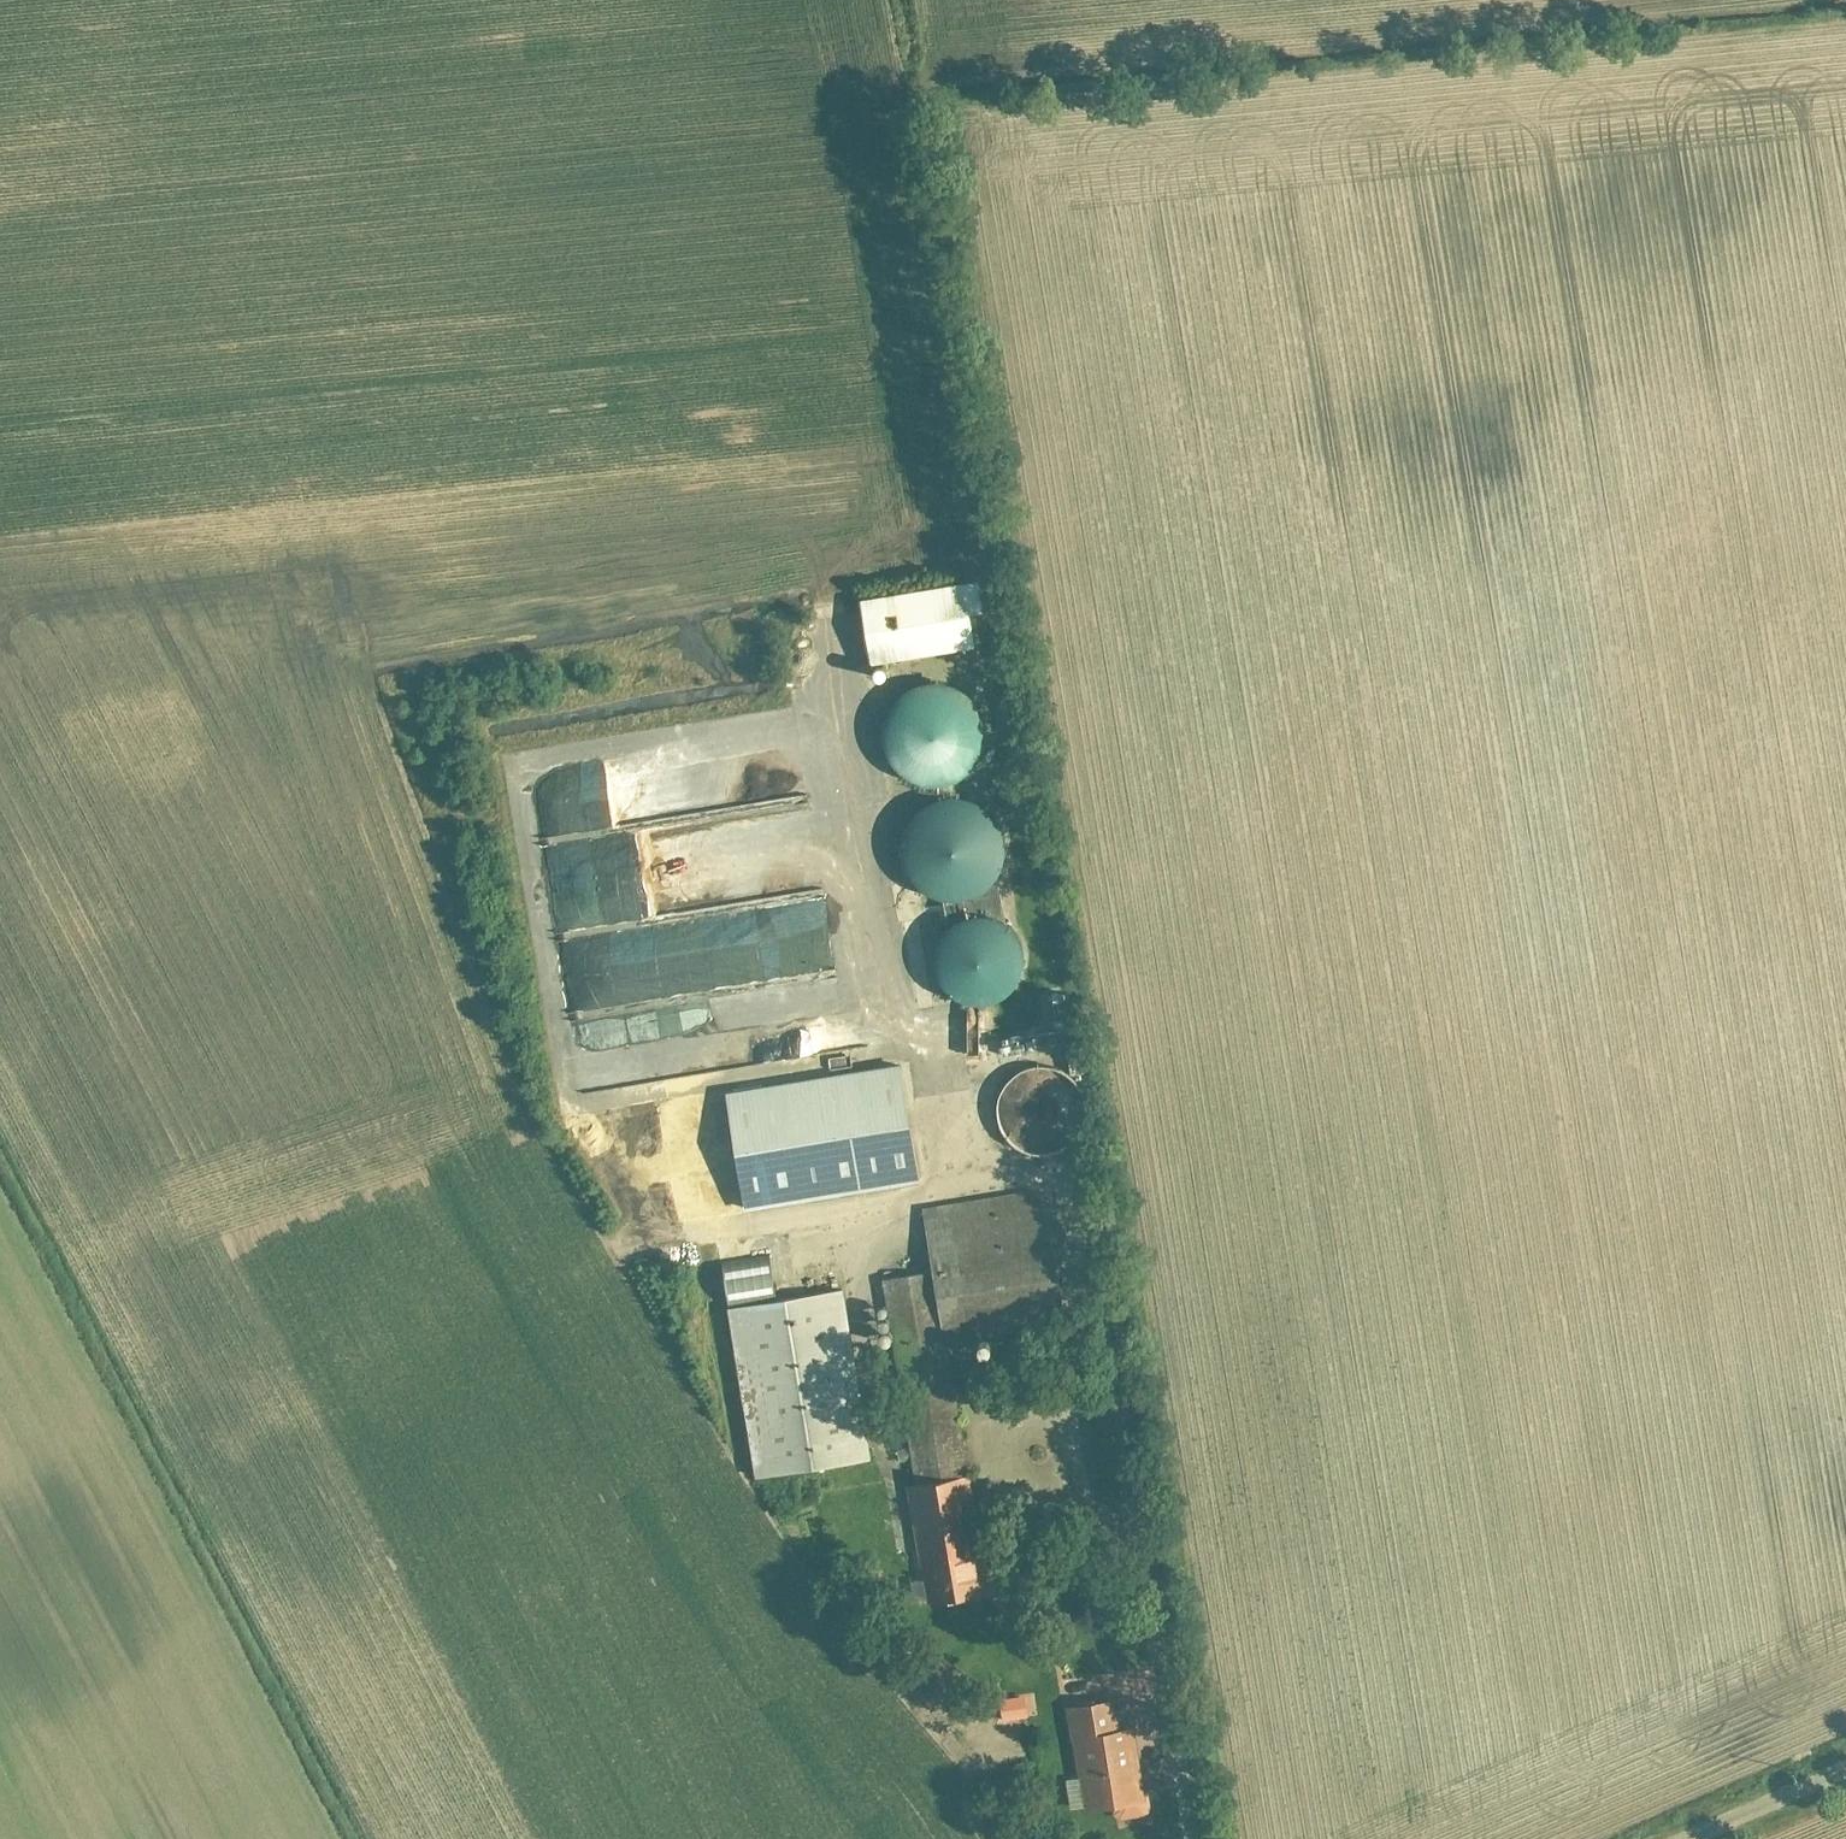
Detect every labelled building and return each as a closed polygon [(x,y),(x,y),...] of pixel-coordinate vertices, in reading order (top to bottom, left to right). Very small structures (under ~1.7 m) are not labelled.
[(893,843),(892,859),(897,876),(925,902),(957,905),(981,893),(997,872),(1000,846),(992,823),(973,805),(943,798),(920,805),(902,820),(893,843)] [(941,931),(926,959),(933,991),(954,1009),(979,1013),(1008,999),(1019,980),(1020,956),(1006,931),(984,920),(958,921),(941,931)] [(1014,1075),(996,1094),(992,1116),(998,1136),(1012,1151),(1035,1158),(1064,1149),(1076,1134),(1081,1112),(1076,1092),(1064,1078),(1042,1069),(1014,1075)] [(720,1100),(737,1215),(915,1188),(897,1073),(720,1100)] [(928,1276),(881,1283),(911,1484),(904,1485),(922,1602),(986,1593),(968,1477),(963,1478),(943,1348),(1062,1331),(1041,1191),(918,1209),(928,1276)] [(838,1285),(723,1303),(750,1479),(865,1461),(838,1285)] [(1061,1785),(1065,1815),(1144,1804),(1133,1730),(1118,1733),(1113,1701),(1063,1708),(1074,1784),(1061,1785)]
